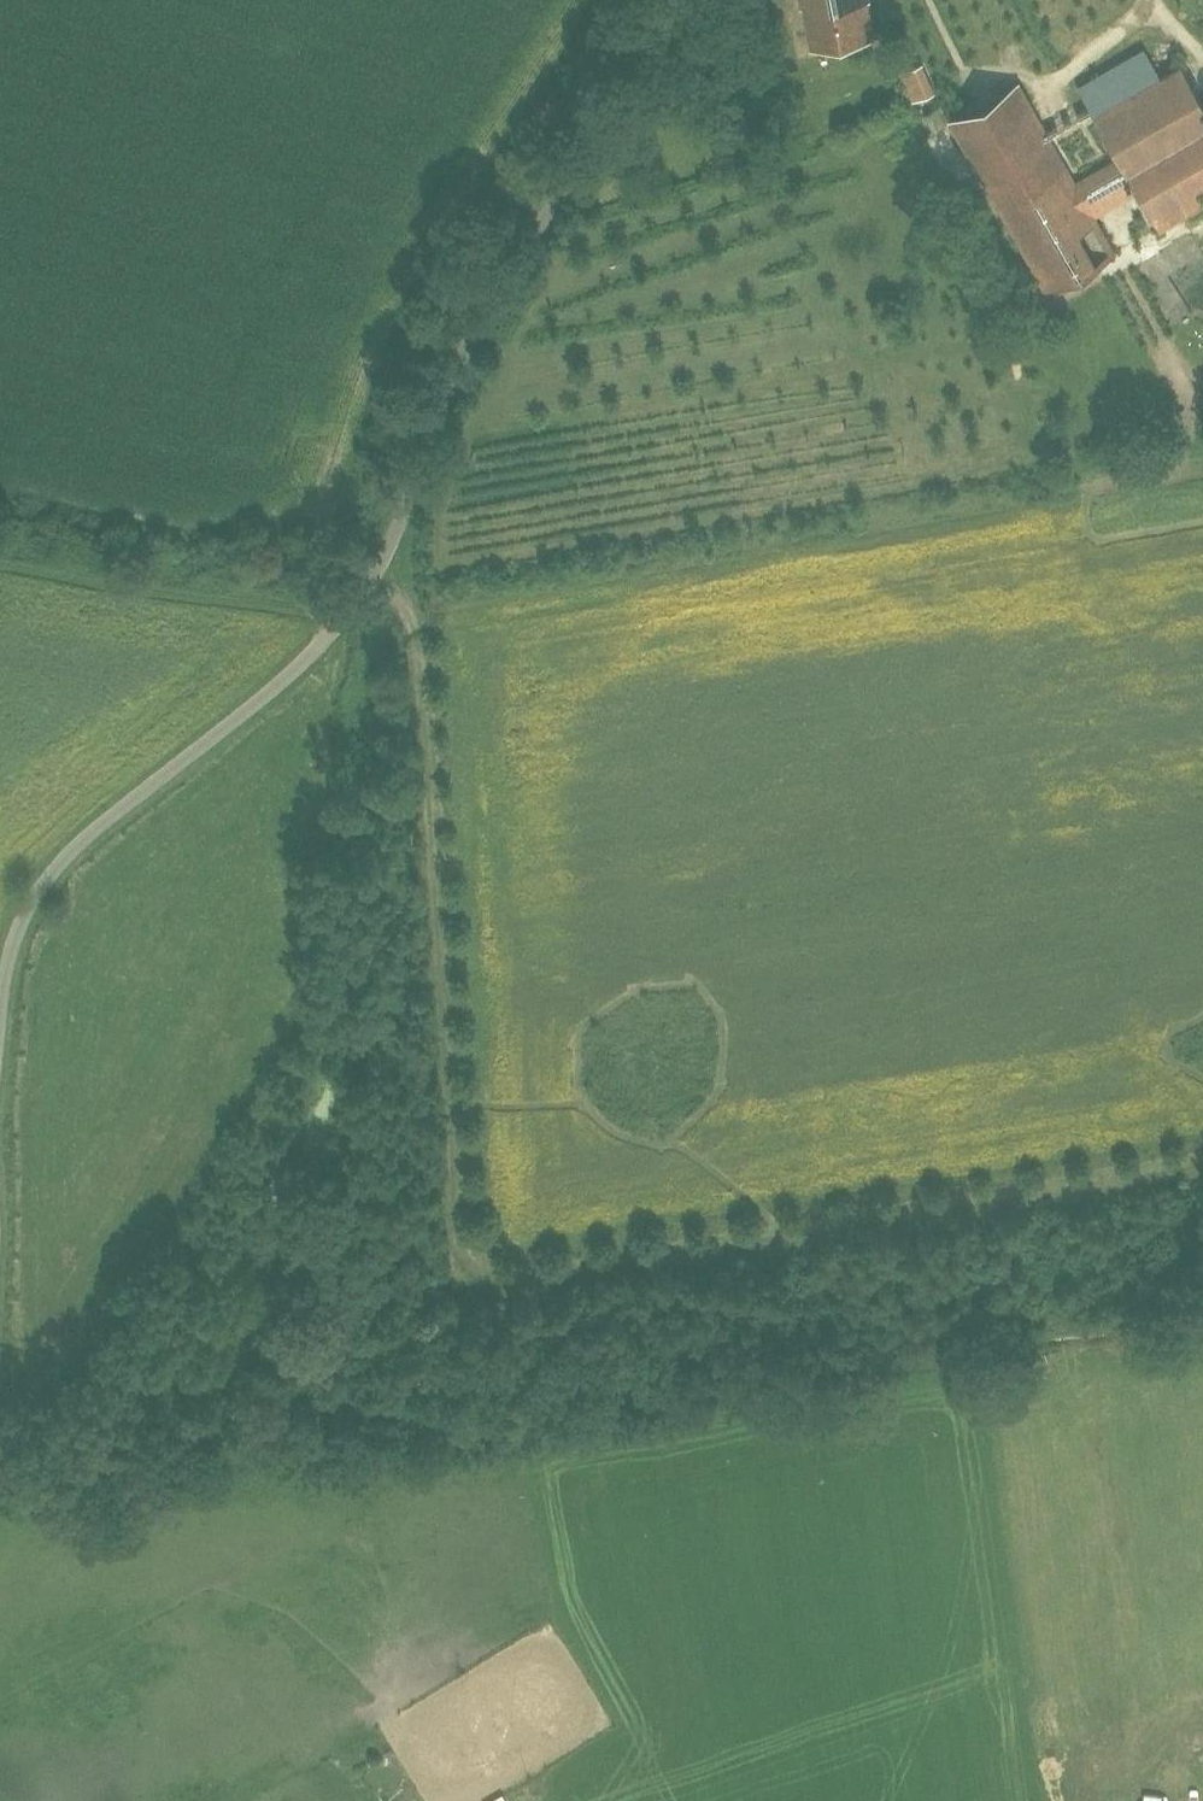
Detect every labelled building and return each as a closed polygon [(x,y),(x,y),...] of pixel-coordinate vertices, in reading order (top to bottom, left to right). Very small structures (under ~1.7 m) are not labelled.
[(874,37),(867,0),(802,0),(811,48),(874,37)] [(1079,88),(1161,230),(1202,206),(1202,204),(1194,188),(1202,182),(1202,109),(1163,40),(1079,88)] [(928,94),(916,66),(899,73),(912,102),(928,94)] [(1047,290),(1114,251),(1017,83),(950,122),(1047,290)] [(488,1800),(510,1800),(506,1792),(488,1800)]
